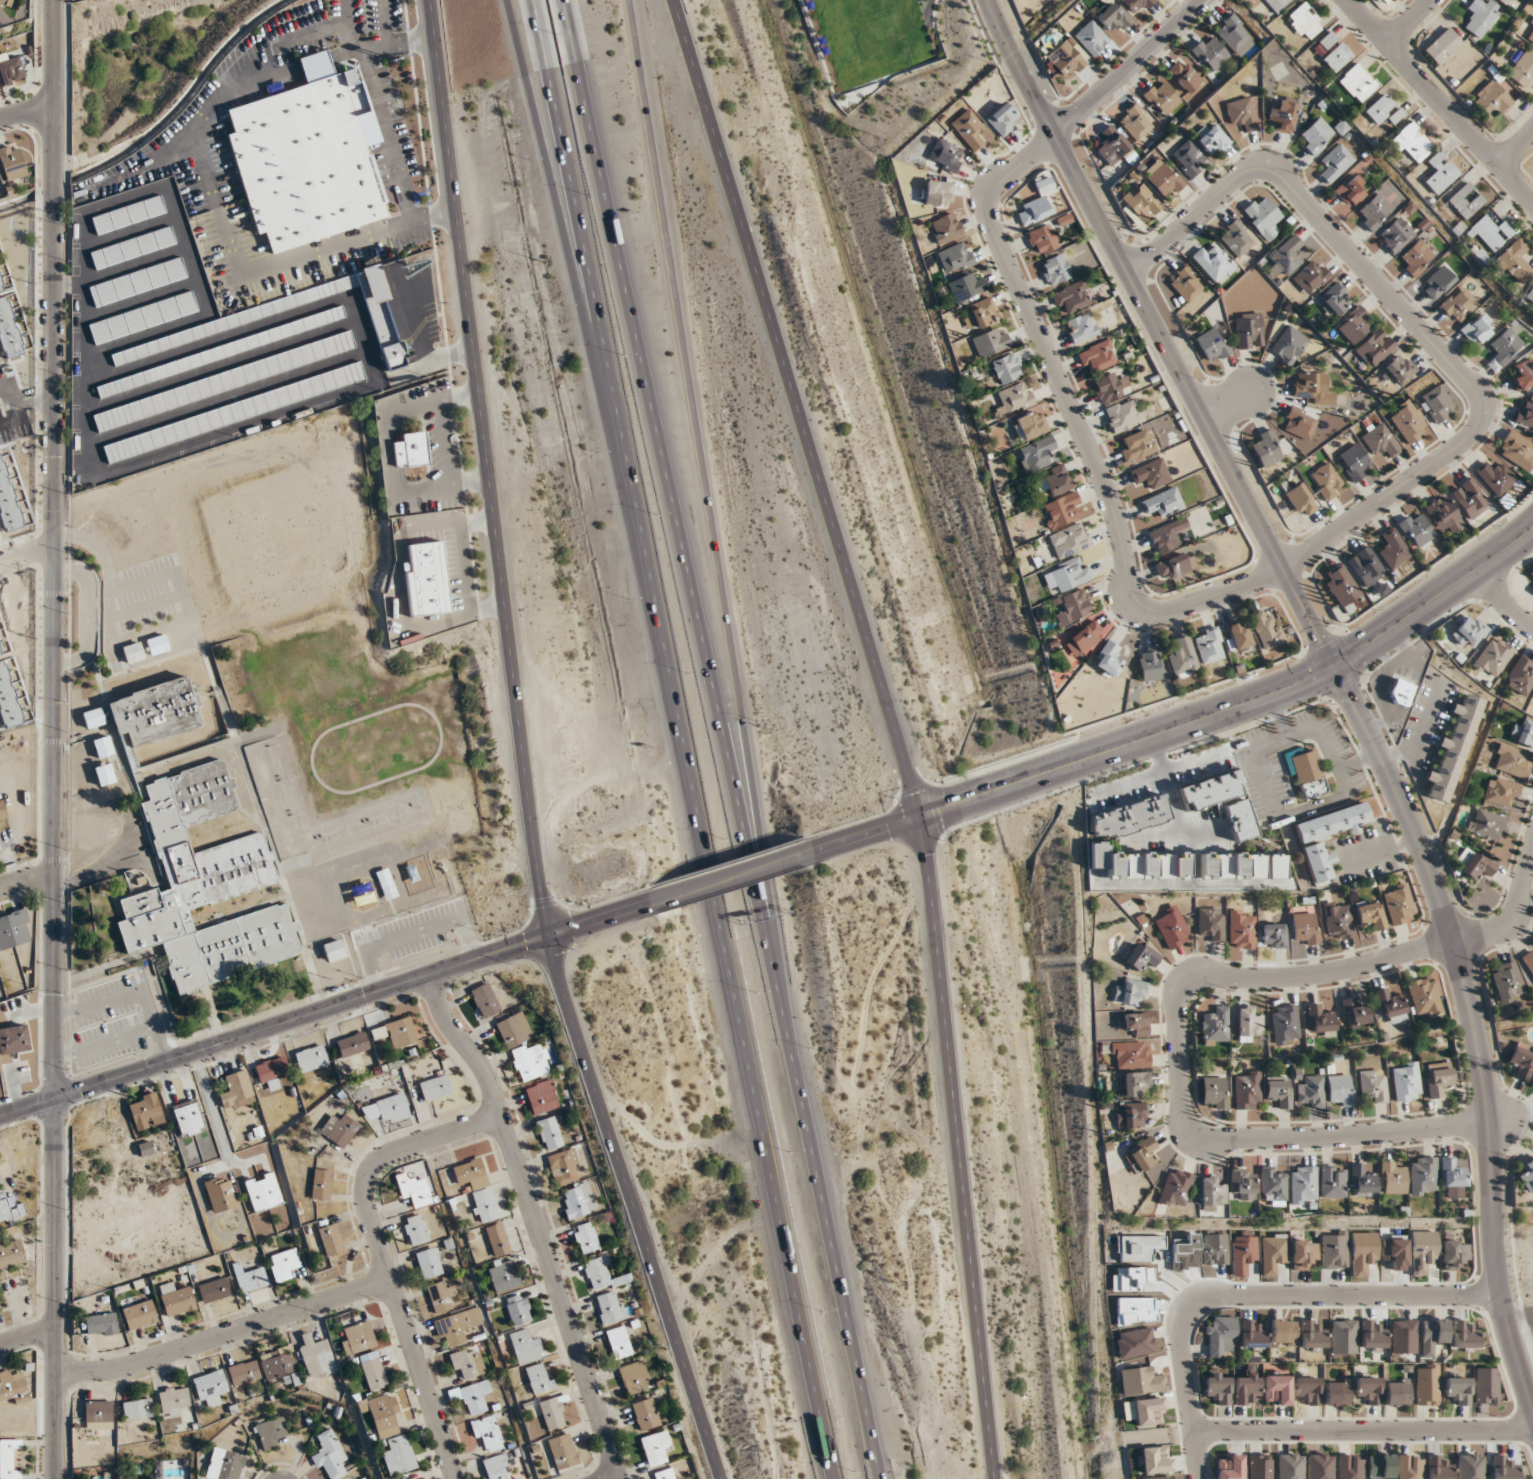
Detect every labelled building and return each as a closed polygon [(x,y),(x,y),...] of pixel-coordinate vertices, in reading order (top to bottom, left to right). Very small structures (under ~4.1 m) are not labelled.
[(1108,31),(1116,24),(1122,30),(1133,20),(1114,0),(1113,0),(1096,18),(1108,31)] [(1136,17),(1154,0),(1120,0),(1136,17)] [(1291,0),(1265,0),(1277,13),(1291,0)] [(1482,2),(1480,0),(1473,0),(1464,12),(1472,18),(1464,28),(1480,40),(1503,10),(1490,0),(1484,0),(1482,2)] [(1324,25),(1302,3),(1285,20),(1307,42),(1324,25)] [(1215,31),(1240,57),(1258,40),(1233,14),(1215,31)] [(1110,41),(1091,20),(1073,35),(1092,57),(1110,41)] [(1438,67),(1463,43),(1448,27),(1423,50),(1438,67)] [(1319,42),(1325,49),(1336,39),(1330,32),(1319,42)] [(1230,55),(1208,34),(1191,51),(1212,73),(1230,55)] [(1086,63),(1065,39),(1045,57),(1066,81),(1086,63)] [(1353,55),(1340,41),(1321,60),(1335,74),(1353,55)] [(1523,88),(1532,77),(1532,51),(1528,47),(1506,74),(1523,88)] [(390,215),(367,142),(379,138),(355,63),(329,72),(322,49),(293,58),(302,86),(224,111),(232,136),(227,137),(259,236),(269,233),(275,252),(390,215)] [(6,52),(0,54),(0,74),(5,86),(26,78),(18,56),(9,60),(6,52)] [(1169,79),(1195,90),(1204,70),(1179,58),(1169,79)] [(1337,81),(1360,104),(1380,84),(1357,61),(1337,81)] [(1163,118),(1181,102),(1161,79),(1143,95),(1163,118)] [(1489,122),(1512,101),(1493,79),(1470,99),(1489,122)] [(1291,132),(1298,102),(1274,96),(1267,126),(1291,132)] [(1242,124),(1244,133),(1257,130),(1249,97),(1225,103),(1231,127),(1242,124)] [(985,120),(1001,137),(1019,120),(1003,103),(985,120)] [(1155,125),(1134,104),(1117,121),(1138,142),(1155,125)] [(974,151),(984,143),(977,136),(986,128),(967,108),(949,125),(974,151)] [(1336,135),(1319,117),(1297,139),(1314,157),(1336,135)] [(1231,141),(1210,121),(1193,138),(1214,158),(1231,141)] [(1434,147),(1411,122),(1391,139),(1415,165),(1434,147)] [(1110,167),(1122,156),(1129,163),(1138,156),(1112,125),(1097,137),(1104,145),(1097,151),(1110,167)] [(965,152),(938,138),(927,160),(954,174),(965,152)] [(1190,179),(1207,162),(1186,140),(1169,157),(1190,179)] [(6,181),(27,175),(18,143),(0,148),(0,163),(6,181)] [(1328,185),(1355,159),(1339,143),(1320,162),(1326,169),(1319,176),(1328,185)] [(1426,163),(1434,172),(1424,181),(1437,195),(1462,171),(1440,149),(1426,163)] [(1184,184),(1159,158),(1142,174),(1166,200),(1184,184)] [(1349,209),(1369,192),(1353,174),(1333,191),(1349,209)] [(1053,189),(1049,176),(1033,182),(1038,195),(1053,189)] [(1466,220),(1485,200),(1478,194),(1471,201),(1465,195),(1473,187),(1465,179),(1445,200),(1466,220)] [(921,205),(951,205),(951,181),(921,181),(921,205)] [(1162,207),(1140,182),(1117,202),(1139,227),(1162,207)] [(77,205),(98,199),(95,187),(74,193),(77,205)] [(1372,233),(1394,210),(1377,192),(1354,215),(1372,233)] [(1241,212),(1268,241),(1281,229),(1274,222),(1282,215),(1261,194),(1241,212)] [(166,214),(161,196),(91,217),(96,235),(166,214)] [(1050,214),(1042,196),(1014,209),(1023,227),(1050,214)] [(962,235),(954,212),(928,222),(937,245),(962,235)] [(1492,253),(1514,233),(1503,221),(1496,227),(1485,214),(1470,228),(1492,253)] [(1391,255),(1415,236),(1400,217),(1376,235),(1391,255)] [(1238,258),(1256,241),(1235,219),(1217,236),(1238,258)] [(1025,235),(1036,256),(1060,245),(1049,223),(1025,235)] [(89,250),(95,269),(177,246),(171,227),(89,250)] [(1302,260),(1294,251),(1302,244),(1293,234),(1268,257),(1274,264),(1270,268),(1281,279),(1302,260)] [(1532,272),(1532,269),(1522,258),(1530,250),(1518,237),(1495,260),(1520,285),(1532,272)] [(1396,261),(1414,279),(1437,256),(1419,239),(1396,261)] [(947,276),(975,262),(963,240),(935,254),(947,276)] [(1236,267),(1210,240),(1192,258),(1218,285),(1236,267)] [(1040,264),(1050,287),(1073,276),(1063,253),(1040,264)] [(1291,279),(1309,297),(1331,275),(1313,257),(1291,279)] [(88,285),(94,306),(188,280),(182,258),(88,285)] [(1206,284),(1186,264),(1167,283),(1188,303),(1206,284)] [(1455,278),(1442,265),(1420,287),(1433,300),(1455,278)] [(109,350),(113,364),(362,289),(386,372),(405,366),(386,301),(393,298),(383,268),(109,350)] [(946,284),(956,304),(986,290),(977,270),(946,284)] [(1064,315),(1092,302),(1081,280),(1054,293),(1064,315)] [(1331,317),(1352,300),(1337,282),(1316,299),(1331,317)] [(1524,297),(1532,304),(1532,284),(1524,297)] [(1439,307),(1456,325),(1478,303),(1461,285),(1439,307)] [(199,315),(194,293),(88,321),(93,343),(199,315)] [(0,297),(0,351),(2,359),(23,354),(8,295),(0,297)] [(978,329),(999,320),(989,297),(968,306),(978,329)] [(1352,345),(1374,323),(1357,305),(1335,328),(1352,345)] [(347,322),(343,309),(94,383),(98,396),(347,322)] [(1496,331),(1482,312),(1459,329),(1473,348),(1496,331)] [(1066,320),(1071,343),(1097,337),(1092,313),(1066,320)] [(1237,314),(1237,348),(1261,348),(1261,314),(1237,314)] [(1309,339),(1289,325),(1269,352),(1289,366),(1309,339)] [(971,338),(979,358),(1010,347),(1002,326),(971,338)] [(1194,339),(1210,365),(1231,352),(1215,326),(1194,339)] [(1503,366),(1525,344),(1508,327),(1486,349),(1503,366)] [(1395,346),(1377,328),(1354,351),(1372,369),(1395,346)] [(1091,364),(1094,372),(1117,362),(1108,340),(1077,353),(1083,367),(1091,364)] [(1417,370),(1399,352),(1382,370),(1399,388),(1417,370)] [(992,361),(999,385),(1022,377),(1014,353),(992,361)] [(1512,376),(1518,391),(1532,385),(1532,358),(1515,365),(1519,374),(1512,376)] [(1117,379),(1113,372),(1091,382),(1101,405),(1131,392),(1124,376),(1117,379)] [(1325,374),(1295,372),(1294,402),(1334,404),(1334,395),(1324,394),(1325,374)] [(997,392),(1006,416),(1035,404),(1026,381),(997,392)] [(1436,424),(1456,409),(1438,384),(1418,400),(1436,424)] [(1142,422),(1131,398),(1104,410),(1114,435),(1142,422)] [(1429,429),(1409,399),(1387,414),(1407,444),(1429,429)] [(1522,399),(1514,421),(1532,428),(1532,402),(1522,399)] [(1307,442),(1318,419),(1291,406),(1280,429),(1307,442)] [(1013,418),(1019,441),(1047,433),(1041,411),(1013,418)] [(1402,449),(1382,421),(1360,436),(1374,456),(1381,450),(1387,459),(1402,449)] [(1155,451),(1145,429),(1117,442),(1127,463),(1155,451)] [(1262,468),(1284,457),(1270,430),(1248,441),(1262,468)] [(1532,475),(1532,465),(1530,463),(1532,459),(1532,445),(1510,430),(1496,451),(1532,475)] [(393,445),(395,467),(427,464),(424,431),(401,434),(402,444),(393,445)] [(1026,473),(1052,463),(1047,453),(1056,449),(1050,436),(1016,450),(1026,473)] [(1361,468),(1368,464),(1358,444),(1337,455),(1353,485),(1366,478),(1361,468)] [(3,532),(22,526),(2,456),(0,457),(0,522),(3,532)] [(1150,491),(1171,481),(1160,457),(1130,471),(1137,486),(1146,482),(1150,491)] [(1346,488),(1329,462),(1308,476),(1326,502),(1346,488)] [(1475,472),(1497,498),(1517,480),(1501,462),(1493,470),(1486,462),(1475,472)] [(1033,480),(1039,491),(1046,488),(1050,497),(1073,485),(1063,465),(1033,480)] [(1489,507),(1473,477),(1451,490),(1468,519),(1489,507)] [(1284,494),(1302,519),(1318,507),(1300,483),(1284,494)] [(1154,509),(1158,519),(1184,509),(1175,487),(1140,501),(1145,513),(1154,509)] [(1085,515),(1074,491),(1041,506),(1051,530),(1085,515)] [(1452,534),(1464,525),(1442,494),(1424,508),(1439,529),(1445,524),(1452,534)] [(1416,551),(1436,538),(1418,510),(1398,523),(1416,551)] [(1182,545),(1177,531),(1187,528),(1184,519),(1148,530),(1155,554),(1182,545)] [(1057,559),(1091,547),(1083,523),(1049,535),(1057,559)] [(1412,556),(1393,527),(1381,535),(1387,544),(1377,550),(1390,570),(1412,556)] [(442,541),(408,544),(410,569),(403,570),(408,617),(449,613),(442,541)] [(1386,572),(1367,545),(1346,561),(1365,588),(1386,572)] [(1197,568),(1189,550),(1155,565),(1162,583),(1197,568)] [(1043,570),(1050,594),(1089,582),(1083,559),(1043,570)] [(1341,608),(1361,594),(1341,564),(1325,575),(1328,580),(1324,582),(1341,608)] [(1067,621),(1092,614),(1085,589),(1059,596),(1067,621)] [(1263,651),(1284,643),(1273,615),(1264,618),(1261,610),(1248,615),(1263,651)] [(1450,634),(1467,651),(1488,631),(1471,613),(1450,634)] [(1231,653),(1251,646),(1243,621),(1223,627),(1231,653)] [(1063,640),(1073,657),(1101,641),(1097,635),(1101,632),(1095,622),(1063,640)] [(1200,664),(1225,658),(1218,627),(1194,633),(1200,664)] [(151,656),(169,650),(164,635),(146,640),(151,656)] [(1493,681),(1514,649),(1492,635),(1471,667),(1493,681)] [(1198,671),(1189,636),(1175,639),(1178,650),(1168,653),(1174,677),(1198,671)] [(1112,678),(1123,663),(1114,656),(1120,648),(1109,641),(1092,665),(1112,678)] [(121,647),(127,665),(145,659),(139,642),(121,647)] [(1159,648),(1139,649),(1140,681),(1160,680),(1159,648)] [(22,724),(5,659),(0,660),(0,722),(2,729),(22,724)] [(107,703),(130,696),(129,693),(184,675),(187,677),(192,693),(196,693),(200,706),(197,708),(202,724),(201,728),(131,749),(126,732),(117,735),(107,703)] [(1386,699),(1405,707),(1414,685),(1395,677),(1386,699)] [(1482,699),(1467,694),(1463,704),(1455,701),(1451,714),(1458,716),(1450,740),(1440,737),(1437,746),(1445,749),(1437,774),(1427,771),(1424,781),(1431,783),(1427,799),(1448,805),(1482,699)] [(106,724),(101,707),(81,713),(87,730),(106,724)] [(1519,716),(1508,739),(1532,750),(1532,722),(1519,716)] [(92,741),(98,760),(114,754),(109,735),(92,741)] [(1500,744),(1491,770),(1524,781),(1532,755),(1532,754),(1500,744)] [(1302,800),(1327,793),(1316,749),(1291,756),(1302,800)] [(139,804),(148,802),(143,786),(152,783),(151,780),(164,776),(165,780),(178,774),(178,771),(219,759),(222,761),(229,779),(232,778),(236,787),(232,789),(238,808),(235,811),(184,827),(193,854),(258,832),(262,833),(268,852),(272,851),(275,860),(270,861),(275,880),(272,883),(187,910),(195,932),(276,904),(277,906),(284,904),(291,923),(297,921),(299,930),(294,932),(300,952),(292,954),(293,956),(203,986),(201,987),(195,989),(195,992),(185,995),(184,993),(178,995),(173,978),(170,980),(166,967),(168,966),(160,943),(126,955),(116,923),(124,920),(118,900),(156,888),(158,892),(169,888),(159,859),(157,859),(150,840),(154,839),(148,820),(145,821),(139,804)] [(99,786),(115,782),(111,763),(94,767),(99,786)] [(1506,810),(1509,801),(1516,803),(1521,785),(1490,776),(1483,803),(1506,810)] [(1293,822),(1298,842),(1347,829),(1349,835),(1360,832),(1357,823),(1369,820),(1364,803),(1293,822)] [(1467,833),(1493,842),(1496,832),(1505,835),(1510,819),(1475,807),(1467,833)] [(1331,851),(1323,853),(1320,841),(1302,847),(1313,884),(1331,879),(1328,868),(1336,866),(1331,851)] [(1470,857),(1460,856),(1459,876),(1492,878),(1494,857),(1470,855),(1470,857)] [(1419,918),(1408,882),(1381,890),(1392,926),(1419,918)] [(1388,928),(1379,898),(1354,905),(1360,926),(1370,923),(1373,932),(1388,928)] [(1328,941),(1354,938),(1349,901),(1323,905),(1328,941)] [(1152,917),(1168,950),(1191,939),(1175,906),(1152,917)] [(1206,943),(1223,943),(1223,908),(1198,908),(1198,936),(1206,936),(1206,943)] [(26,909),(0,915),(0,950),(34,942),(26,909)] [(1255,911),(1229,911),(1229,949),(1255,949),(1255,911)] [(1318,913),(1293,913),(1293,945),(1318,945),(1318,913)] [(1261,924),(1261,948),(1286,948),(1286,924),(1261,924)] [(345,956),(340,939),(322,945),(328,962),(345,956)] [(1145,963),(1153,968),(1161,957),(1138,941),(1124,961),(1139,972),(1145,963)] [(1532,979),(1532,950),(1521,957),(1532,979)] [(1500,1004),(1525,996),(1514,961),(1489,969),(1500,1004)] [(1421,1008),(1423,1016),(1440,1011),(1431,976),(1406,983),(1413,1010),(1421,1008)] [(1146,1004),(1146,981),(1124,981),(1124,988),(1115,988),(1115,1004),(1146,1004)] [(469,991),(482,1019),(501,1010),(488,982),(469,991)] [(1374,993),(1383,1020),(1405,1012),(1399,994),(1390,997),(1387,988),(1374,993)] [(1355,1005),(1354,998),(1342,1000),(1346,1026),(1369,1023),(1367,1004),(1355,1005)] [(1334,1035),(1333,1012),(1320,1013),(1320,1004),(1308,1004),(1309,1036),(1334,1035)] [(1228,1006),(1211,1006),(1211,1016),(1201,1016),(1201,1044),(1228,1044),(1228,1006)] [(1298,1043),(1297,1006),(1272,1006),(1273,1044),(1298,1043)] [(1237,1007),(1237,1041),(1253,1041),(1253,1031),(1262,1031),(1262,1015),(1253,1015),(1253,1007),(1237,1007)] [(1124,1013),(1124,1036),(1148,1036),(1148,1013),(1124,1013)] [(495,1024),(507,1050),(527,1041),(515,1015),(495,1024)] [(371,1029),(374,1039),(387,1035),(392,1050),(418,1043),(410,1017),(371,1029)] [(336,1040),(341,1058),(370,1050),(365,1032),(336,1040)] [(1111,1069),(1149,1069),(1149,1042),(1111,1042),(1111,1069)] [(549,1073),(540,1043),(511,1052),(520,1083),(549,1073)] [(1527,1082),(1532,1067),(1532,1051),(1516,1044),(1508,1063),(1517,1067),(1513,1077),(1527,1082)] [(300,1073),(328,1065),(322,1045),(294,1053),(300,1073)] [(279,1077),(286,1075),(283,1058),(254,1064),(258,1084),(268,1082),(270,1090),(281,1088),(279,1077)] [(1442,1087),(1452,1086),(1450,1063),(1426,1065),(1429,1099),(1443,1097),(1442,1087)] [(1421,1099),(1418,1064),(1392,1066),(1395,1101),(1421,1099)] [(224,1076),(228,1088),(218,1091),(224,1110),(255,1101),(246,1069),(224,1076)] [(1371,1103),(1385,1103),(1385,1071),(1360,1071),(1360,1094),(1371,1093),(1371,1103)] [(1234,1109),(1261,1109),(1261,1072),(1234,1072),(1234,1109)] [(1124,1073),(1124,1096),(1150,1096),(1150,1073),(1124,1073)] [(424,1103),(453,1094),(446,1075),(419,1083),(424,1103)] [(1324,1108),(1324,1076),(1299,1076),(1299,1101),(1305,1101),(1305,1108),(1324,1108)] [(1328,1076),(1328,1106),(1353,1106),(1353,1076),(1328,1076)] [(1228,1077),(1202,1077),(1202,1108),(1228,1108),(1228,1077)] [(1266,1098),(1277,1098),(1277,1109),(1291,1109),(1291,1078),(1266,1078),(1266,1098)] [(526,1087),(532,1115),(559,1109),(553,1081),(526,1087)] [(154,1093),(127,1102),(136,1131),(164,1122),(154,1093)] [(362,1104),(366,1121),(381,1118),(382,1125),(409,1119),(403,1095),(362,1104)] [(1123,1128),(1147,1128),(1147,1103),(1123,1103),(1123,1128)] [(341,1150),(361,1127),(345,1114),(326,1137),(341,1150)] [(536,1121),(544,1152),(563,1147),(557,1125),(563,1124),(561,1114),(536,1121)] [(1149,1154),(1158,1147),(1150,1136),(1124,1155),(1138,1174),(1155,1162),(1149,1154)] [(128,1159),(139,1158),(139,1146),(128,1147),(128,1159)] [(581,1180),(572,1149),(547,1156),(555,1187),(581,1180)] [(1410,1157),(1410,1195),(1436,1195),(1436,1157),(1410,1157)] [(1464,1168),(1454,1168),(1454,1157),(1441,1157),(1441,1200),(1464,1200),(1464,1168)] [(452,1167),(457,1185),(468,1182),(471,1192),(470,1192),(479,1224),(498,1219),(481,1158),(452,1167)] [(1532,1195),(1532,1159),(1522,1163),(1526,1174),(1520,1176),(1528,1196),(1532,1195)] [(1406,1194),(1406,1162),(1379,1162),(1379,1194),(1406,1194)] [(1375,1196),(1375,1174),(1365,1174),(1365,1164),(1351,1164),(1351,1196),(1375,1196)] [(1182,1211),(1194,1175),(1169,1167),(1158,1202),(1182,1211)] [(1316,1204),(1316,1167),(1290,1167),(1290,1204),(1316,1204)] [(1320,1167),(1320,1198),(1346,1198),(1346,1167),(1320,1167)] [(1286,1205),(1286,1175),(1277,1175),(1277,1168),(1260,1168),(1260,1195),(1269,1195),(1269,1205),(1286,1205)] [(331,1200),(331,1170),(312,1170),(312,1200),(331,1200)] [(1239,1200),(1255,1200),(1255,1177),(1248,1177),(1248,1170),(1230,1170),(1230,1192),(1239,1192),(1239,1200)] [(243,1181),(254,1213),(283,1204),(272,1172),(243,1181)] [(414,1209),(432,1204),(424,1177),(407,1182),(404,1173),(395,1176),(402,1200),(411,1197),(414,1209)] [(213,1213),(237,1206),(228,1176),(204,1183),(213,1213)] [(1200,1205),(1226,1205),(1226,1185),(1217,1185),(1217,1176),(1200,1176),(1200,1205)] [(569,1220),(597,1210),(587,1183),(559,1193),(569,1220)] [(0,1194),(0,1224),(28,1216),(23,1202),(15,1204),(11,1191),(0,1194)] [(401,1221),(412,1247),(430,1240),(420,1213),(401,1221)] [(581,1256),(600,1249),(591,1222),(572,1228),(581,1256)] [(511,1253),(501,1223),(484,1228),(494,1258),(511,1253)] [(326,1256),(342,1251),(334,1224),(317,1229),(326,1256)] [(1412,1231),(1412,1277),(1429,1277),(1429,1265),(1438,1265),(1438,1231),(1412,1231)] [(1379,1232),(1352,1232),(1352,1279),(1370,1279),(1370,1265),(1379,1265),(1379,1232)] [(1261,1276),(1278,1276),(1278,1265),(1288,1265),(1288,1234),(1261,1234),(1261,1276)] [(1319,1240),(1292,1240),(1292,1270),(1308,1270),(1308,1261),(1319,1261),(1319,1240)] [(1459,1272),(1459,1261),(1469,1261),(1469,1241),(1443,1241),(1442,1272),(1459,1272)] [(414,1254),(423,1280),(443,1273),(434,1247),(414,1254)] [(294,1277),(291,1268),(301,1265),(295,1248),(267,1257),(276,1283),(294,1277)] [(592,1293),(619,1284),(617,1278),(613,1279),(605,1256),(583,1263),(592,1293)] [(486,1266),(494,1294),(521,1286),(513,1258),(486,1266)] [(242,1273),(239,1262),(231,1265),(240,1294),(268,1285),(262,1267),(242,1273)] [(202,1304),(231,1296),(226,1277),(197,1284),(202,1304)] [(158,1286),(166,1317),(197,1310),(191,1288),(180,1291),(177,1281),(158,1286)] [(456,1297),(455,1287),(446,1288),(445,1282),(428,1285),(432,1313),(452,1310),(450,1299),(456,1297)] [(603,1326),(627,1319),(617,1290),(594,1297),(603,1326)] [(504,1299),(512,1328),(533,1322),(525,1293),(504,1299)] [(158,1324),(153,1301),(122,1307),(127,1330),(158,1324)] [(435,1320),(442,1349),(467,1342),(464,1331),(483,1326),(478,1308),(435,1320)] [(86,1338),(117,1336),(116,1314),(85,1315),(86,1338)] [(1205,1358),(1226,1358),(1226,1349),(1237,1349),(1237,1317),(1205,1317),(1205,1358)] [(1258,1319),(1240,1319),(1240,1348),(1266,1348),(1266,1328),(1258,1328),(1258,1319)] [(1296,1319),(1270,1319),(1270,1347),(1297,1346),(1296,1319)] [(1300,1351),(1325,1351),(1325,1329),(1316,1329),(1316,1319),(1300,1319),(1300,1351)] [(1330,1356),(1356,1356),(1356,1319),(1330,1319),(1330,1356)] [(1377,1329),(1377,1319),(1360,1319),(1360,1349),(1385,1349),(1385,1329),(1377,1329)] [(1390,1356),(1417,1356),(1417,1320),(1390,1320),(1390,1356)] [(1446,1320),(1420,1320),(1420,1357),(1434,1357),(1434,1345),(1446,1345),(1446,1320)] [(1478,1331),(1469,1331),(1469,1320),(1451,1320),(1451,1351),(1478,1351),(1478,1331)] [(345,1356),(376,1347),(369,1322),(338,1330),(345,1356)] [(614,1360),(633,1355),(624,1326),(605,1331),(614,1360)] [(508,1334),(519,1366),(545,1358),(538,1337),(529,1340),(525,1328),(508,1334)] [(1119,1360),(1155,1353),(1151,1328),(1114,1334),(1119,1360)] [(310,1378),(336,1370),(326,1340),(314,1344),(310,1333),(297,1337),(310,1378)] [(258,1355),(265,1381),(297,1373),(290,1346),(258,1355)] [(466,1380),(485,1373),(476,1346),(448,1355),(455,1374),(463,1372),(466,1380)] [(387,1387),(379,1357),(360,1362),(368,1392),(387,1387)] [(227,1368),(234,1388),(261,1379),(254,1358),(227,1368)] [(642,1382),(649,1379),(643,1360),(617,1369),(627,1397),(645,1390),(642,1382)] [(555,1389),(546,1362),(524,1368),(533,1396),(555,1389)] [(1416,1406),(1440,1406),(1440,1365),(1416,1365),(1416,1406)] [(1154,1376),(1153,1366),(1119,1369),(1122,1396),(1166,1391),(1165,1375),(1154,1376)] [(1475,1405),(1497,1405),(1497,1368),(1475,1368),(1475,1405)] [(198,1401),(209,1398),(211,1407),(222,1404),(219,1393),(228,1390),(222,1369),(192,1378),(198,1401)] [(28,1396),(21,1371),(12,1374),(10,1370),(0,1372),(0,1403),(28,1396)] [(1231,1405),(1231,1372),(1204,1372),(1204,1396),(1213,1396),(1213,1405),(1231,1405)] [(1264,1405),(1291,1405),(1291,1375),(1264,1375),(1264,1405)] [(1234,1405),(1259,1405),(1259,1376),(1234,1376),(1234,1405)] [(1320,1377),(1295,1377),(1295,1398),(1298,1398),(1298,1405),(1320,1405),(1320,1377)] [(1380,1405),(1380,1377),(1355,1377),(1355,1396),(1363,1396),(1363,1405),(1380,1405)] [(1470,1378),(1445,1378),(1445,1397),(1453,1397),(1453,1406),(1470,1406),(1470,1378)] [(492,1397),(488,1380),(448,1390),(450,1401),(462,1398),(467,1416),(487,1411),(484,1399),(492,1397)] [(1351,1405),(1351,1381),(1324,1381),(1324,1405),(1351,1405)] [(1384,1405),(1410,1405),(1410,1382),(1384,1382),(1384,1405)] [(157,1390),(162,1419),(181,1416),(180,1406),(189,1405),(186,1385),(157,1390)] [(377,1439),(396,1435),(391,1414),(398,1413),(393,1393),(357,1402),(360,1412),(369,1410),(377,1439)] [(537,1403),(547,1432),(566,1425),(558,1404),(567,1400),(565,1393),(537,1403)] [(630,1403),(639,1432),(661,1425),(652,1397),(630,1403)] [(150,1398),(121,1403),(125,1422),(154,1417),(150,1398)] [(1135,1426),(1165,1423),(1163,1398),(1132,1400),(1135,1426)] [(112,1429),(112,1401),(84,1401),(84,1429),(112,1429)] [(469,1422),(476,1442),(483,1439),(488,1453),(504,1448),(493,1414),(469,1422)] [(279,1437),(288,1434),(283,1417),(254,1425),(262,1452),(282,1446),(279,1437)] [(331,1428),(312,1438),(319,1449),(311,1453),(324,1478),(339,1478),(347,1475),(342,1465),(349,1461),(331,1428)] [(649,1467),(667,1461),(664,1451),(673,1449),(667,1430),(639,1438),(649,1467)] [(554,1471),(578,1465),(570,1432),(546,1438),(554,1471)] [(417,1468),(406,1433),(387,1439),(390,1450),(381,1453),(388,1477),(417,1468)] [(18,1450),(21,1450),(21,1440),(0,1440),(0,1478),(18,1478),(18,1450)] [(245,1456),(213,1447),(205,1478),(239,1478),(245,1456)] [(1171,1447),(1141,1447),(1141,1473),(1171,1473),(1171,1447)] [(1278,1453),(1278,1478),(1303,1478),(1303,1453),(1278,1453)] [(1484,1453),(1457,1453),(1457,1478),(1484,1478),(1484,1453)] [(1333,1454),(1308,1454),(1308,1478),(1333,1478),(1333,1454)] [(1445,1454),(1428,1454),(1428,1478),(1453,1478),(1453,1464),(1445,1464),(1445,1454)] [(1492,1478),(1520,1478),(1520,1464),(1511,1464),(1511,1454),(1492,1454),(1492,1478)] [(1216,1478),(1242,1478),(1242,1455),(1216,1455),(1216,1478)] [(1249,1455),(1249,1478),(1272,1478),(1272,1455),(1249,1455)] [(1363,1455),(1338,1455),(1338,1478),(1363,1478),(1363,1455)] [(1368,1455),(1368,1478),(1393,1478),(1393,1455),(1368,1455)] [(1398,1455),(1398,1478),(1423,1478),(1423,1455),(1398,1455)] [(671,1469),(653,1474),(654,1478),(673,1478),(671,1469)]
